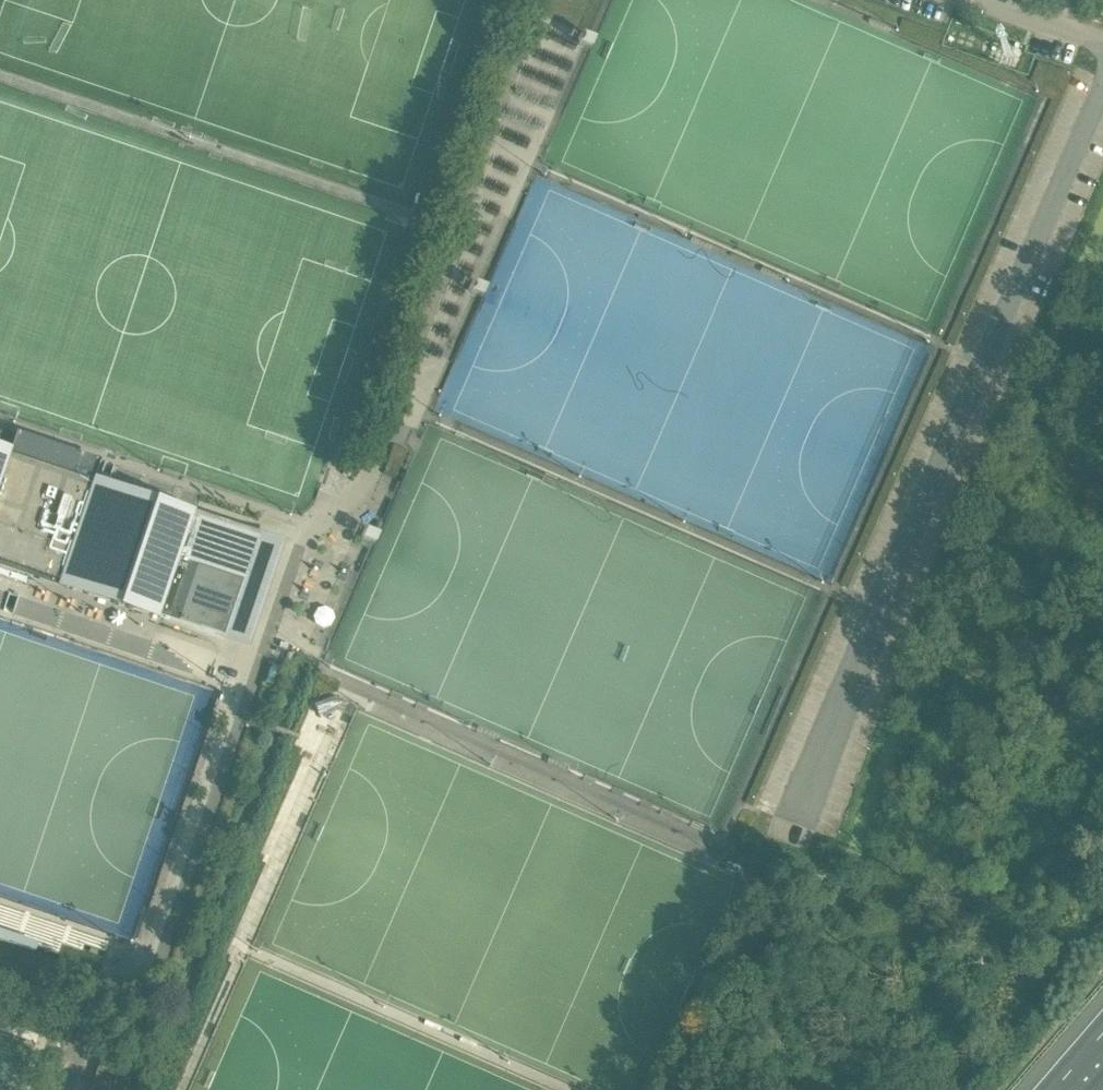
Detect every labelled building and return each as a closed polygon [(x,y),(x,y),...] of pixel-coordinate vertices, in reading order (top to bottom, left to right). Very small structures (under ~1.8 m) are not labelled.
[(225,638),(257,542),(193,520),(195,514),(11,451),(0,448),(0,561),(161,616),(225,638)] [(354,473),(360,457),(360,456),(348,451),(342,469),(354,473)] [(315,704),(319,714),(335,708),(336,708),(351,715),(356,705),(336,697),(315,704)]
